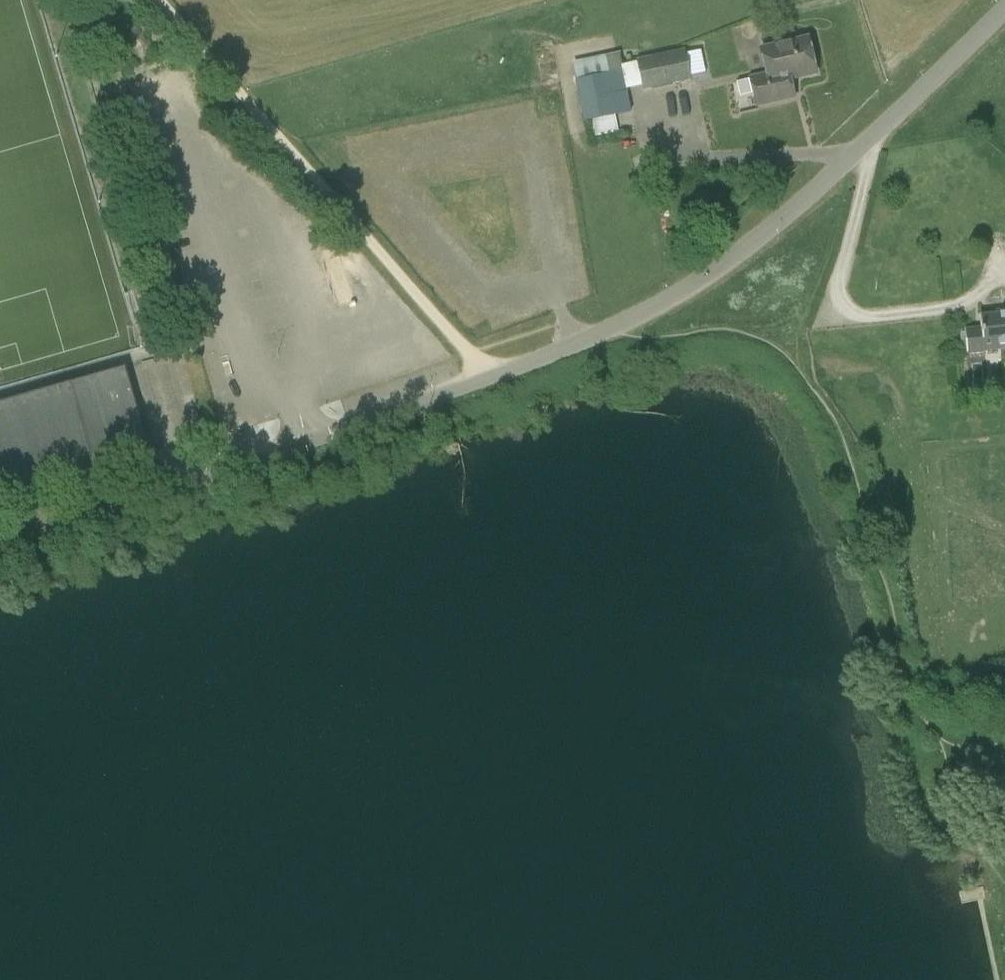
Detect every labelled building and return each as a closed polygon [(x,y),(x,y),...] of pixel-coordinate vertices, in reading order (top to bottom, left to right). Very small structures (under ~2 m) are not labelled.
[(798,78),(816,74),(808,39),(761,50),(767,76),(750,79),(756,106),(794,98),(790,80),(798,78)] [(684,50),(636,60),(636,63),(642,86),(643,91),(692,81),(684,50)] [(626,90),(642,86),(636,63),(622,66),(619,52),(588,59),(572,62),(585,122),(631,112),(626,90)] [(979,317),(980,328),(963,330),(964,335),(960,335),(962,351),(965,350),(966,355),(984,353),(983,349),(1004,346),(1004,314),(979,317)] [(0,403),(0,491),(148,449),(147,444),(125,368),(0,403)]
